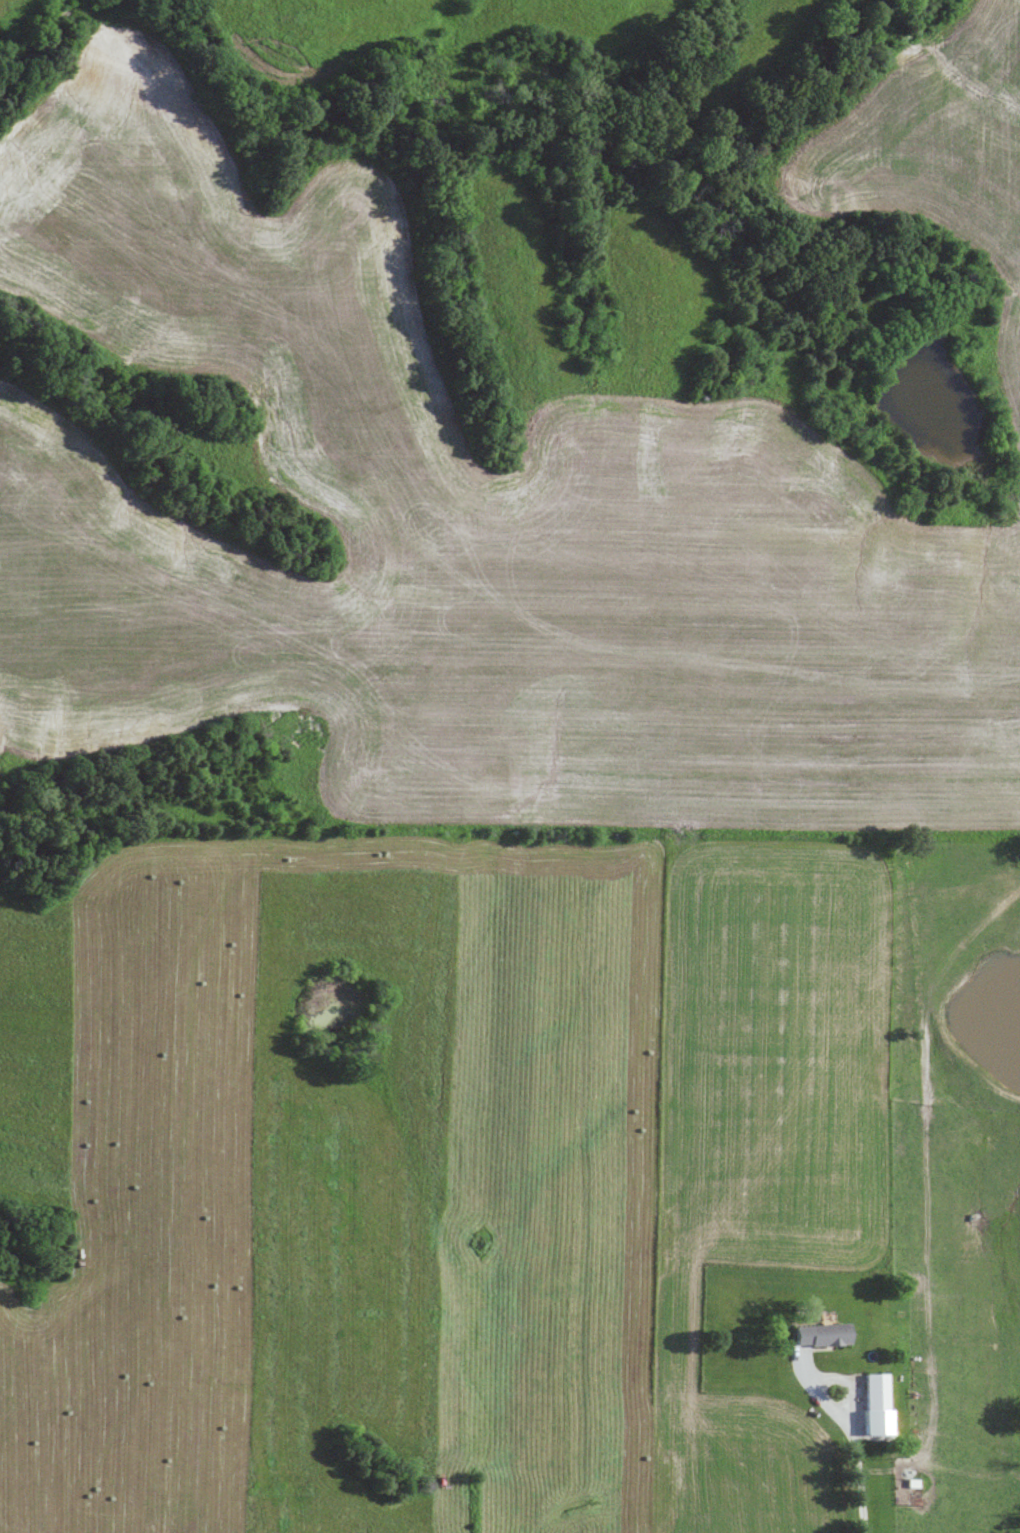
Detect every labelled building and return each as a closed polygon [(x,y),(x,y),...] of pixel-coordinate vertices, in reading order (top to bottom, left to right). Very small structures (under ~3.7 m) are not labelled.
[(847,1344),(847,1324),(790,1324),(790,1345),(847,1344)] [(881,1410),(881,1373),(860,1373),(860,1410),(881,1410)]
